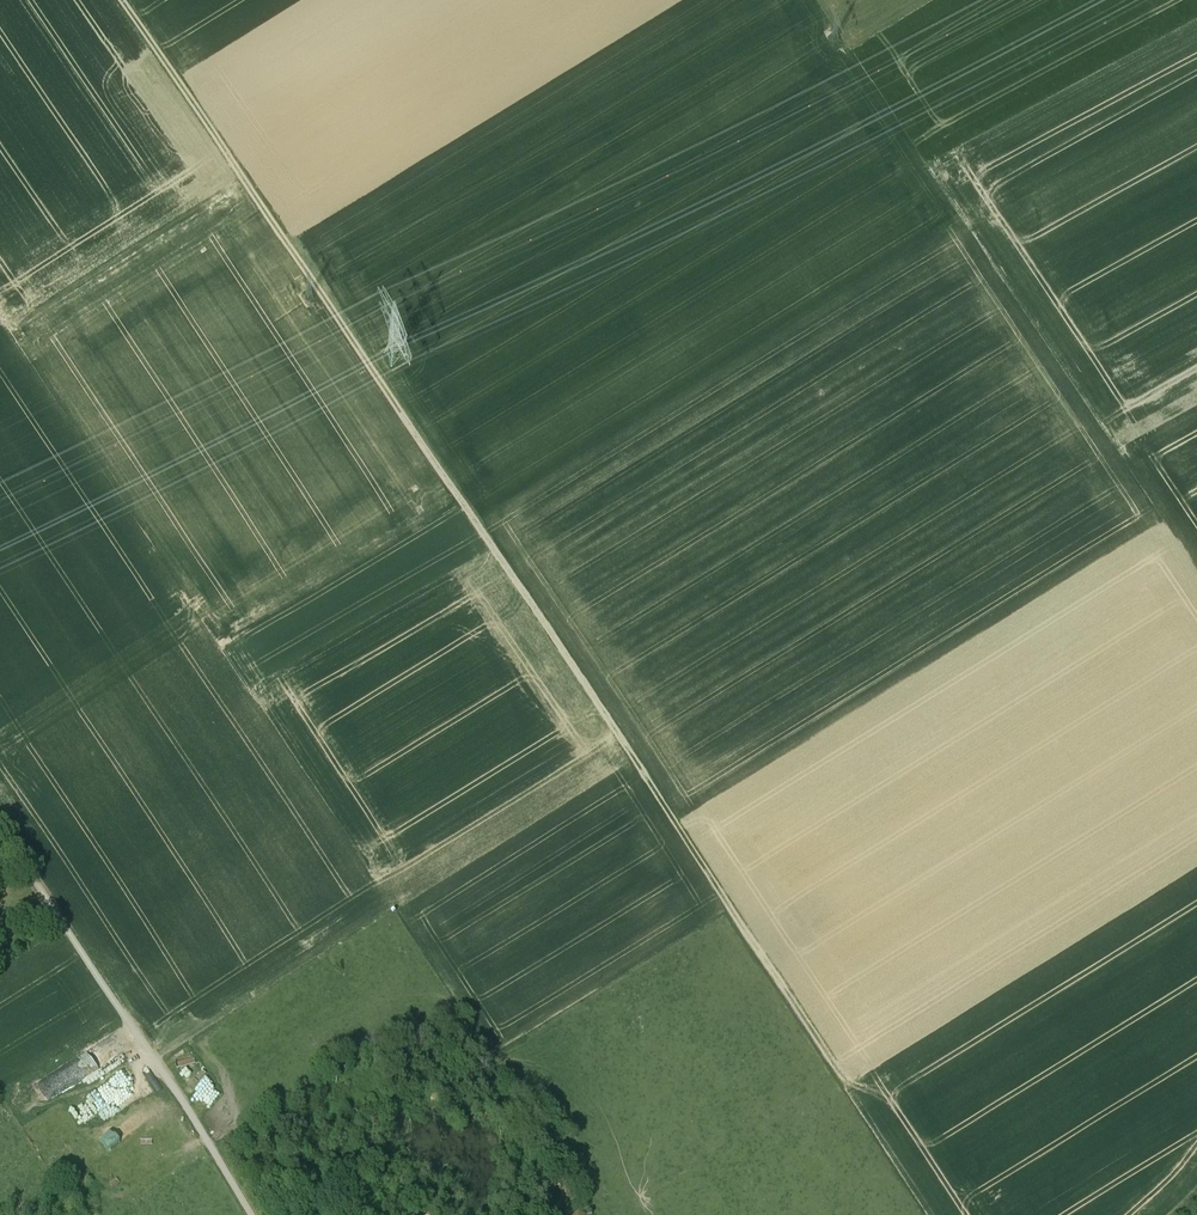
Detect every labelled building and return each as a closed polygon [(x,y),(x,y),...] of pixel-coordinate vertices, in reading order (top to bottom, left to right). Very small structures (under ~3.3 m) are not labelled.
[(199,1088),(206,1083),(206,1084),(213,1080),(204,1068),(184,1082),(189,1090),(196,1084),(199,1088)]
